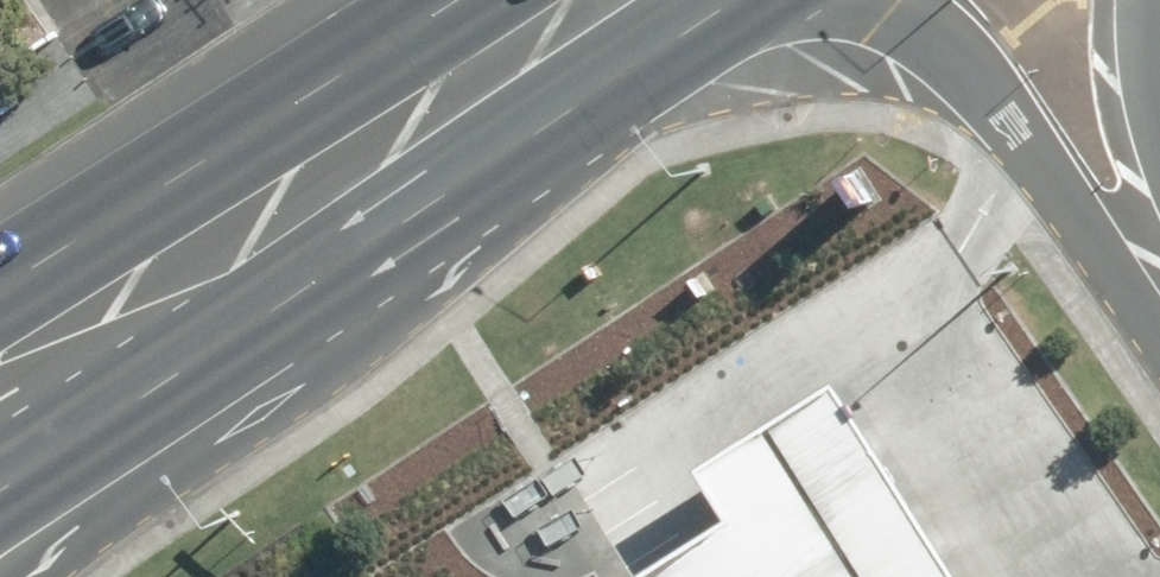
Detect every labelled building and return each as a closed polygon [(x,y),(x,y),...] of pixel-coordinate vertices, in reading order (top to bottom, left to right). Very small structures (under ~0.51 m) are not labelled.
[(840,394),(710,473),(747,534),(677,576),(953,576),(840,394)]
